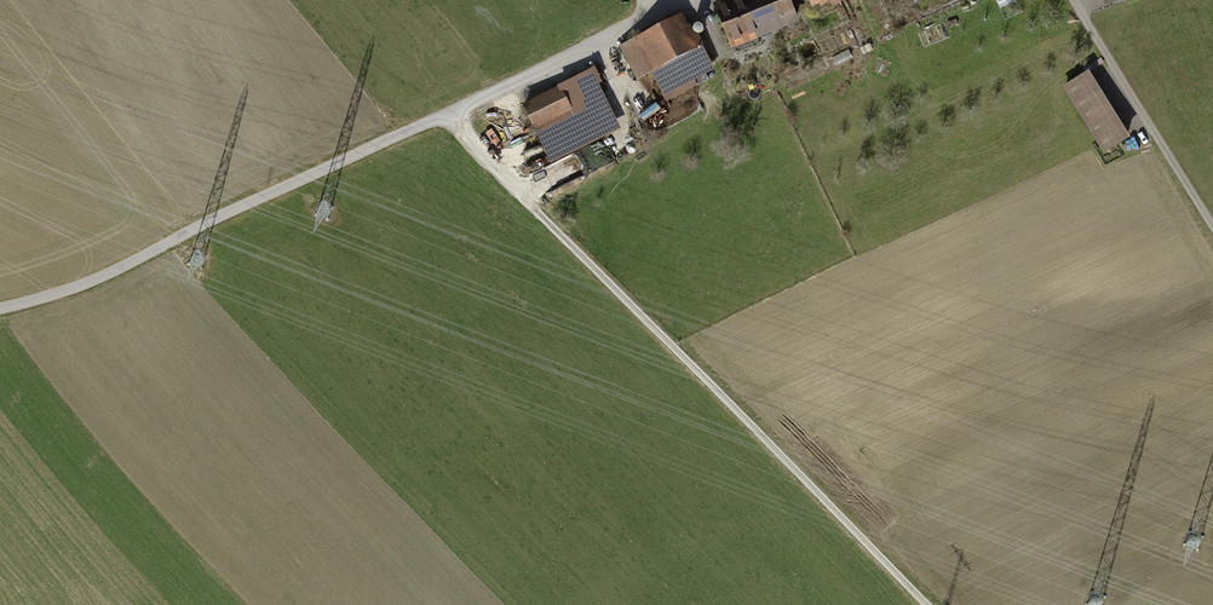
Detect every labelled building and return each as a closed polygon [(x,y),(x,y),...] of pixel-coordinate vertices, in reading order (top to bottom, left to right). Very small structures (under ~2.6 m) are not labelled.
[(713,4),(732,51),(759,40),(743,0),(724,0),(713,4)] [(759,40),(800,23),(790,0),(743,0),(759,40)] [(809,10),(830,0),(804,0),(809,10)] [(682,17),(620,49),(636,79),(651,71),(664,96),(711,72),(682,17)] [(1101,63),(1061,88),(1103,155),(1143,130),(1101,63)] [(591,74),(525,106),(552,163),(619,131),(591,74)]
